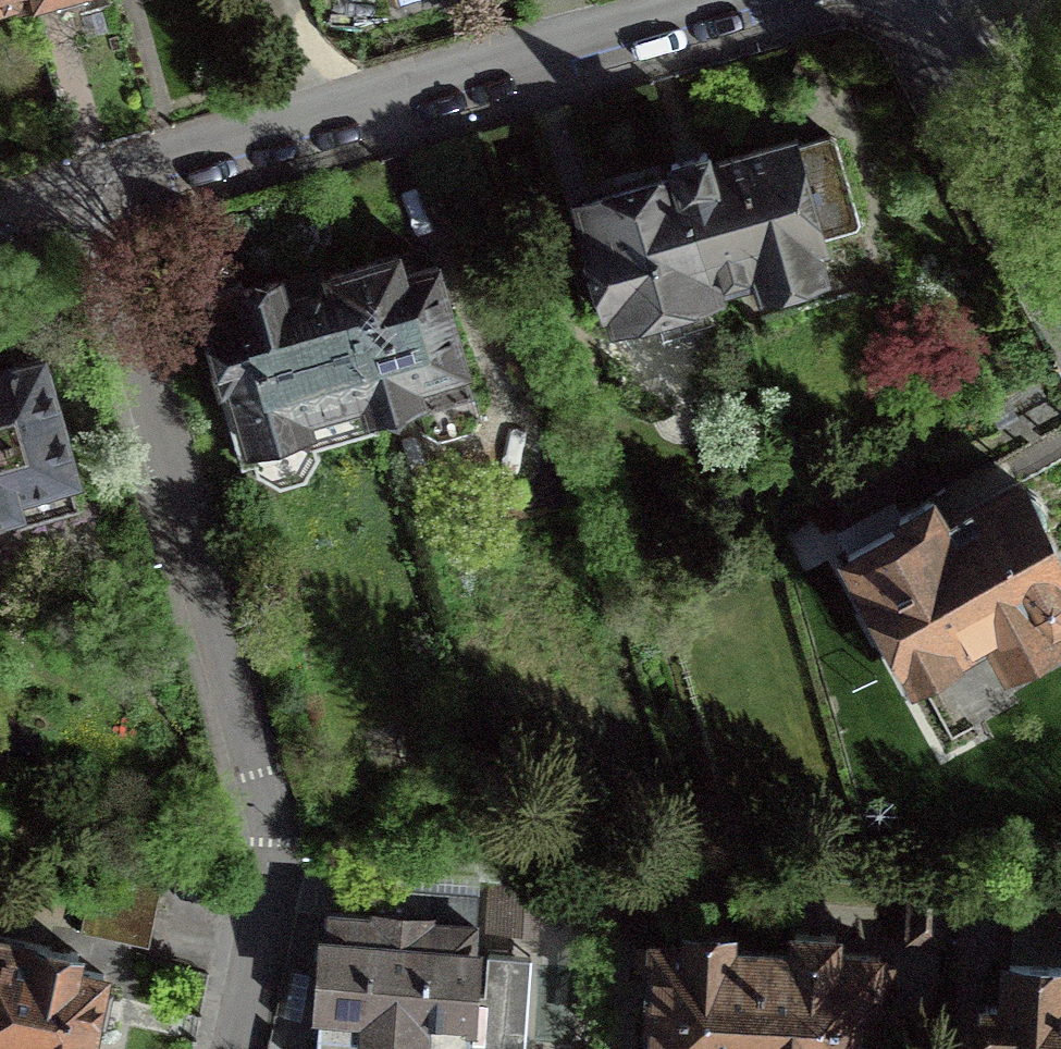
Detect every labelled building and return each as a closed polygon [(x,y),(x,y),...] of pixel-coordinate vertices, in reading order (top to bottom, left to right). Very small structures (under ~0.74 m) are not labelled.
[(54,11),(85,2),(84,0),(51,0),(54,11)] [(690,160),(670,166),(669,166),(673,181),(580,208),(589,238),(581,241),(564,246),(584,314),(608,307),(613,322),(708,295),(712,294),(710,288),(757,274),(762,292),(818,276),(809,246),(825,242),(824,239),(853,230),(856,225),(832,143),(827,139),(789,150),(788,145),(707,168),(703,156),(690,160)] [(373,266),(330,278),(334,290),(281,305),(275,284),(236,295),(239,306),(242,316),(203,328),(220,388),(227,386),(254,478),(277,491),(303,483),(315,460),(313,451),(375,434),(369,411),(412,399),(422,436),(436,443),(468,434),(475,420),(461,371),(463,370),(433,270),(396,281),(379,286),(373,266)] [(14,511),(18,525),(75,509),(66,479),(72,478),(39,362),(0,373),(0,515),(14,511)] [(1015,486),(944,525),(930,499),(896,518),(899,524),(844,554),(912,676),(987,635),(1004,666),(1059,636),(1053,624),(1060,619),(1060,569),(1039,529),(1042,519),(1040,508),(1032,498),(1020,494),(1015,486)] [(146,951),(150,929),(159,886),(163,868),(94,854),(77,936),(146,951)] [(538,861),(417,854),(416,874),(491,878),(488,930),(533,933),(538,861)] [(906,944),(943,946),(946,887),(909,885),(906,944)] [(474,899),(378,892),(377,917),(372,919),(326,916),(316,1048),(526,1048),(532,955),(490,952),(488,991),(468,989),(474,899)] [(790,954),(726,950),(727,938),(686,936),(685,947),(650,946),(649,965),(645,1048),(872,1048),(877,973),(877,958),(832,956),(833,938),(791,935),(790,954)] [(102,978),(73,972),(76,957),(0,941),(0,1048),(87,1048),(102,978)] [(1007,965),(1004,1010),(983,1008),(981,1047),(993,1047),(1002,1048),(1060,1048),(1060,967),(1007,965)]
